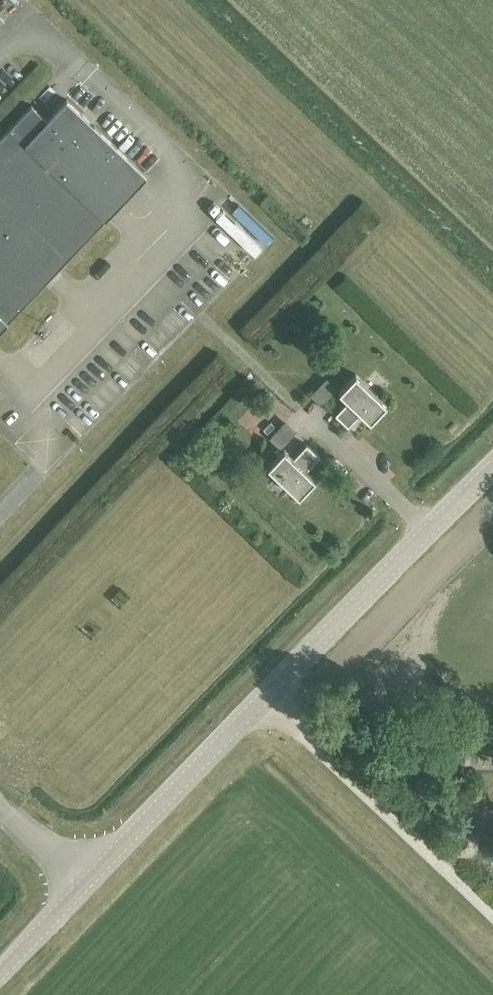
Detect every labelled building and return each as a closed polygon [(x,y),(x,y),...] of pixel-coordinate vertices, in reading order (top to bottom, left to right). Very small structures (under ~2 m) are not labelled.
[(105,218),(146,175),(50,84),(0,137),(0,329),(105,218)] [(370,421),(387,403),(355,373),(338,391),(347,400),(334,414),(347,426),(360,412),(370,421)] [(327,377),(311,394),(321,404),(338,387),(327,377)] [(286,420),(270,437),(280,447),(296,430),(286,420)] [(267,466),(298,496),(315,478),(306,470),(319,456),(306,443),(293,457),(283,449),(267,466)]
